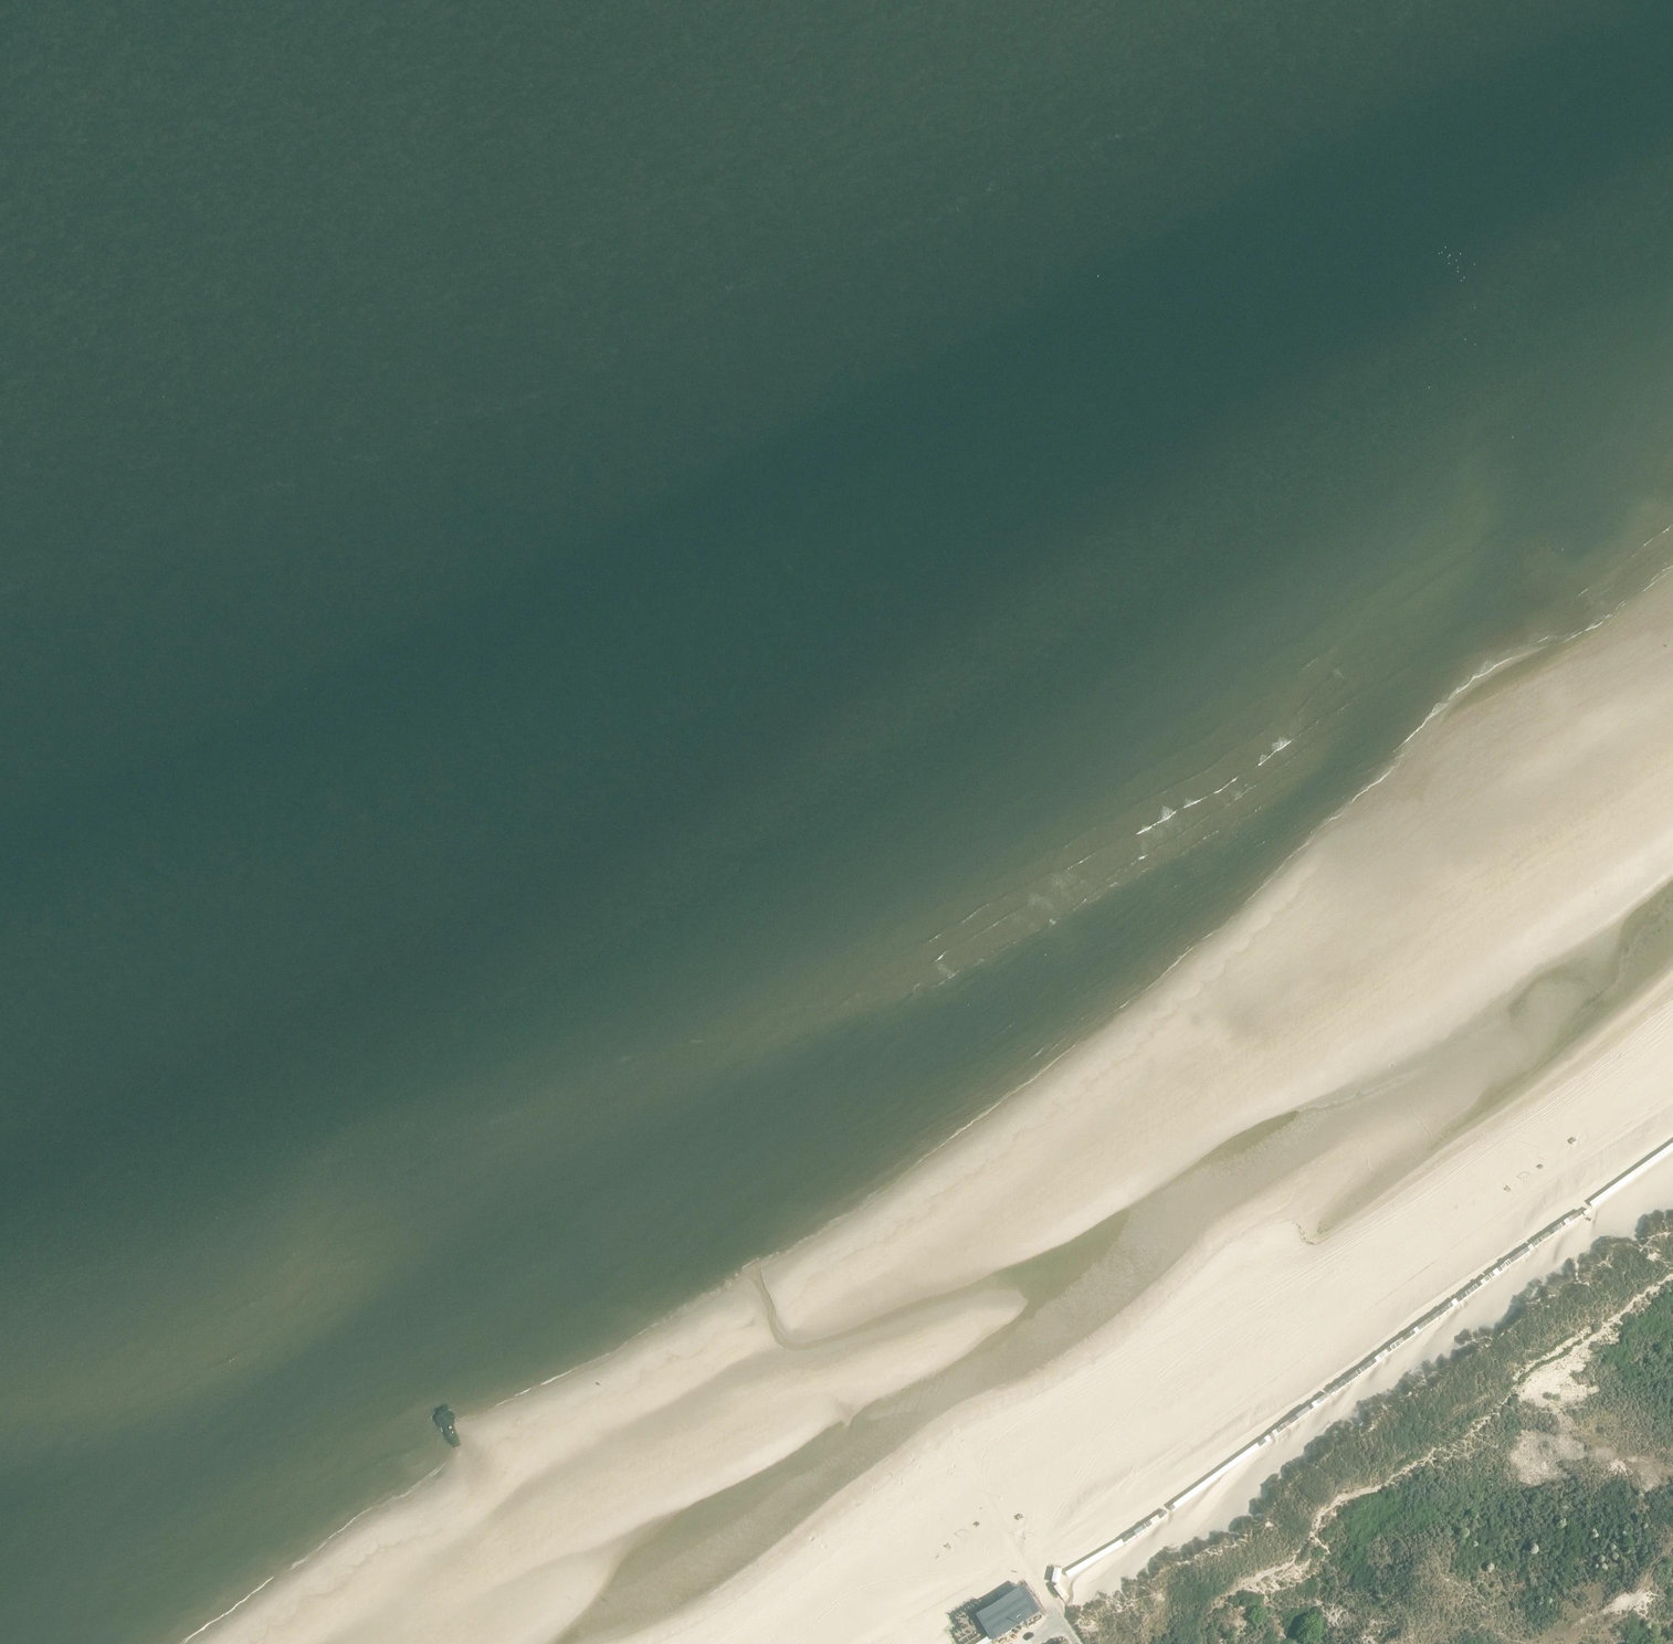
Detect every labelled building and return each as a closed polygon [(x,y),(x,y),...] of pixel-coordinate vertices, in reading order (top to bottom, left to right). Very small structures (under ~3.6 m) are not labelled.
[(1053,1584),(1059,1585),(1061,1572),(1055,1570),(1053,1584)] [(992,1643),(993,1643),(1041,1614),(1024,1589),(976,1620),(992,1643)]
